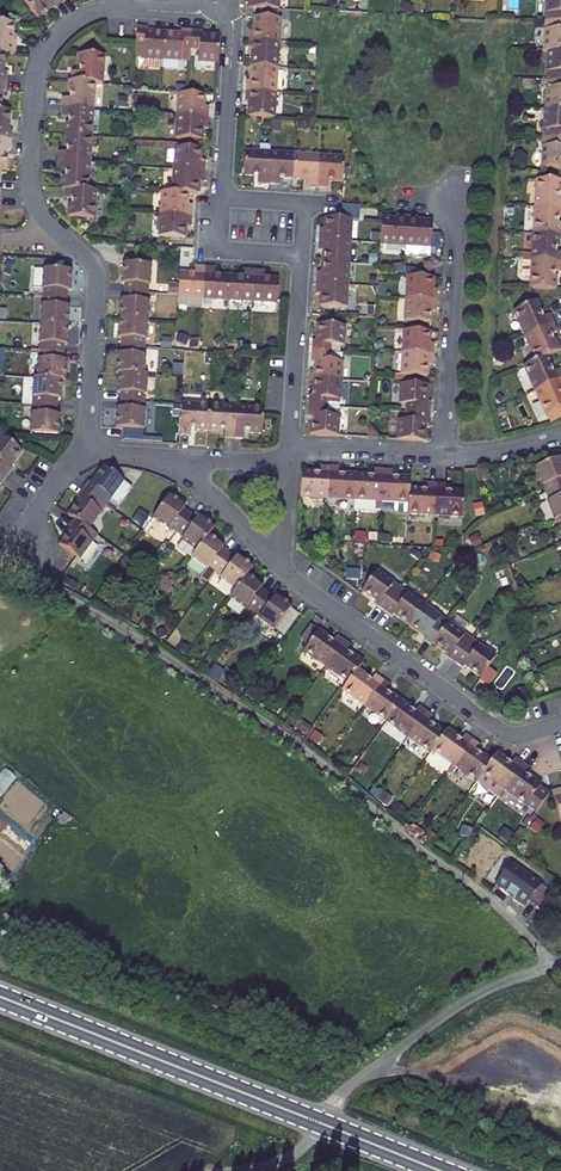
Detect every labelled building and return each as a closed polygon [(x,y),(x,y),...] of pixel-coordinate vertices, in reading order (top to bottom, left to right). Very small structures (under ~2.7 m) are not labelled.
[(63,0),(31,0),(28,3),(44,23),(60,9),(61,11),(68,6),(63,0)] [(248,8),(279,11),(279,0),(248,0),(248,8)] [(546,17),(560,18),(560,0),(547,0),(546,17)] [(0,15),(0,45),(14,46),(26,47),(26,38),(23,38),(25,17),(0,15)] [(549,47),(560,48),(560,18),(546,17),(544,47),(549,47)] [(255,32),(251,32),(250,42),(280,44),(282,19),(256,18),(255,32)] [(153,25),(141,24),(139,52),(151,53),(150,62),(153,65),(166,66),(167,58),(169,30),(153,29),(153,25)] [(194,59),(195,47),(196,29),(186,28),(186,31),(169,30),(167,58),(194,59)] [(206,48),(205,60),(222,62),(224,34),(207,33),(208,29),(196,29),(195,47),(206,48)] [(250,53),(253,53),(252,67),(279,69),(280,44),(250,42),(250,53)] [(12,66),(14,46),(0,45),(0,75),(15,76),(16,66),(12,66)] [(549,47),(547,77),(560,77),(560,48),(549,47)] [(84,68),(76,67),(75,78),(100,79),(108,79),(110,51),(83,49),(82,62),(84,62),(84,68)] [(251,80),(248,80),(247,91),(277,93),(279,69),(252,67),(251,80)] [(15,76),(0,75),(0,105),(10,105),(11,85),(14,85),(15,76)] [(67,95),(66,104),(98,106),(100,79),(75,78),(73,77),(73,90),(75,90),(74,95),(67,95)] [(547,77),(546,106),(560,107),(560,77),(547,77)] [(207,104),(208,92),(182,90),(181,113),(212,115),(213,104),(207,104)] [(275,118),(277,93),(247,91),(246,101),(250,101),(249,116),(275,118)] [(97,133),(98,106),(66,104),(66,112),(73,113),(73,118),(71,118),(70,132),(97,133)] [(18,136),(19,127),(16,127),(17,106),(10,105),(0,105),(0,135),(18,136)] [(546,106),(544,134),(560,135),(560,107),(546,106)] [(206,126),(212,126),(212,115),(181,113),(179,136),(205,137),(206,126)] [(95,161),(97,133),(70,132),(69,143),(71,144),(71,150),(64,149),(63,159),(95,161)] [(544,134),(542,162),(560,163),(560,135),(544,134)] [(6,165),(13,165),(14,146),(17,147),(18,136),(0,135),(0,164),(6,165)] [(204,158),(205,147),(178,145),(177,167),(208,169),(209,158),(204,158)] [(271,187),(273,156),(249,154),(247,179),(263,180),(263,187),(271,187)] [(296,183),(298,158),(273,156),(271,187),(280,188),(280,181),(296,183)] [(321,191),(323,160),(298,158),(296,183),(313,184),(313,190),(321,191)] [(93,188),(95,161),(63,159),(62,167),(70,168),(69,173),(67,173),(67,186),(69,187),(93,188)] [(348,161),(323,160),(321,191),(329,191),(330,185),(346,186),(348,161)] [(202,180),(208,180),(208,169),(177,167),(175,190),(190,191),(201,192),(202,180)] [(539,175),(537,202),(560,203),(560,176),(539,175)] [(101,188),(93,188),(69,187),(69,195),(76,196),(76,201),(74,201),(73,214),(99,215),(101,188)] [(175,190),(163,189),(161,212),(192,214),(193,202),(189,202),(190,191),(175,190)] [(537,202),(536,230),(560,232),(560,219),(560,213),(560,203),(537,202)] [(360,216),(361,204),(343,203),(342,216),(360,216)] [(187,226),(192,226),(192,214),(161,212),(160,234),(186,236),(187,226)] [(400,216),(382,215),(381,243),(408,244),(410,213),(401,213),(400,216)] [(419,217),(420,213),(410,213),(408,244),(408,253),(434,255),(436,218),(419,217)] [(328,227),(323,227),(322,238),(354,240),(355,218),(329,217),(328,227)] [(560,242),(560,232),(536,230),(535,250),(526,249),(526,256),(560,259),(560,249),(559,249),(559,243),(560,243),(560,242)] [(321,249),(327,249),(326,259),(353,260),(354,240),(322,238),(321,249)] [(134,254),(133,263),(151,264),(152,255),(134,254)] [(526,256),(525,269),(528,272),(534,272),(533,285),(558,287),(559,275),(557,275),(558,269),(560,269),(560,259),(526,256)] [(326,270),(320,269),(320,281),(351,282),(353,260),(326,259),(326,270)] [(133,263),(127,263),(126,283),(129,283),(129,291),(153,292),(153,284),(155,284),(156,264),(151,264),(133,263)] [(44,288),(46,288),(46,297),(69,299),(70,290),(73,290),(74,270),(36,268),(35,286),(44,287),(44,288)] [(198,269),(198,276),(182,275),(181,299),(204,301),(206,270),(198,269)] [(214,277),(214,271),(206,270),(204,301),(230,302),(231,278),(214,277)] [(247,279),(231,278),(230,302),(254,304),(256,273),(248,272),(247,279)] [(264,280),(264,273),(256,273),(254,304),(279,305),(280,281),(264,280)] [(434,275),(409,273),(408,295),(438,297),(438,286),(434,286),(434,275)] [(324,292),(323,304),(350,305),(351,282),(320,281),(319,292),(324,292)] [(153,300),(153,292),(129,291),(128,299),(125,299),(124,318),(152,319),(154,300),(153,300)] [(437,309),(438,297),(408,295),(406,318),(431,320),(432,309),(437,309)] [(45,305),(43,305),(42,325),(71,327),(72,307),(69,307),(69,299),(46,297),(45,305)] [(540,297),(517,308),(528,333),(557,320),(552,310),(546,314),(543,308),(544,308),(540,297)] [(151,337),(152,319),(124,318),(123,336),(126,336),(126,344),(150,346),(150,337),(151,337)] [(316,338),(315,349),(334,350),(334,342),(346,342),(348,322),(320,320),(319,338),(316,338)] [(560,329),(557,320),(528,333),(539,358),(550,353),(560,348),(560,344),(558,337),(556,337),(554,332),(560,329)] [(41,346),(43,346),(42,354),(66,355),(67,347),(70,347),(71,327),(42,325),(41,346)] [(431,329),(406,327),(404,350),(435,352),(435,340),(430,340),(431,329)] [(151,354),(149,354),(150,346),(126,344),(125,352),(122,352),(121,371),(124,371),(149,373),(151,354)] [(346,350),(334,350),(315,349),(314,360),(317,360),(316,376),(344,377),(346,350)] [(435,352),(404,350),(403,372),(429,374),(429,362),(434,363),(435,352)] [(555,363),(550,353),(539,358),(526,363),(538,388),(560,378),(560,366),(556,368),(554,364),(555,363)] [(42,361),(40,361),(39,379),(65,381),(67,381),(68,363),(66,362),(66,355),(42,354),(42,361)] [(150,393),(151,393),(152,373),(149,373),(124,371),(123,391),(126,391),(125,399),(150,400),(150,393)] [(343,397),(344,377),(316,376),(315,392),(312,392),(312,403),(330,404),(331,396),(343,397)] [(36,395),(36,403),(60,405),(61,397),(64,397),(65,381),(39,379),(27,378),(25,395),(36,395)] [(538,388),(549,413),(560,408),(560,378),(538,388)] [(402,400),(414,401),(413,410),(431,411),(432,400),(429,400),(430,383),(403,381),(402,400)] [(25,395),(25,402),(36,403),(36,395),(25,395)] [(151,409),(149,409),(150,400),(125,399),(125,408),(122,407),(120,427),(127,427),(145,428),(149,428),(151,409)] [(199,426),(199,427),(209,428),(211,402),(188,401),(186,433),(194,433),(195,425),(199,426)] [(226,435),(235,436),(238,404),(211,402),(209,428),(220,429),(220,427),(226,427),(226,435)] [(63,413),(60,413),(60,405),(36,403),(35,411),(34,411),(33,431),(62,432),(63,413)] [(314,414),(313,431),(341,433),(342,413),(330,412),(330,404),(312,403),(311,414),(314,414)] [(265,406),(238,404),(235,436),(244,436),(245,428),(251,429),(251,430),(264,431),(265,406)] [(549,413),(551,418),(560,413),(560,408),(549,413)] [(428,422),(431,423),(431,411),(413,410),(413,418),(401,417),(400,438),(427,440),(428,422)] [(145,428),(127,427),(127,436),(145,437),(145,428)] [(7,475),(13,467),(11,466),(24,448),(0,430),(0,470),(7,475)] [(546,479),(549,487),(560,482),(560,452),(537,461),(544,480),(546,479)] [(304,465),(303,467),(302,491),(329,493),(331,462),(320,461),(319,468),(313,468),(313,466),(304,465)] [(343,463),(331,462),(329,493),(356,495),(358,469),(349,468),(348,470),(342,470),(343,463)] [(93,482),(91,480),(85,488),(108,505),(126,480),(105,465),(93,482)] [(370,472),(370,470),(358,469),(356,495),(383,497),(385,466),(375,465),(375,472),(370,472)] [(395,474),(395,466),(385,466),(383,497),(410,499),(411,483),(412,473),(401,472),(401,474),(395,474)] [(423,485),(423,484),(411,483),(410,499),(409,509),(436,510),(439,479),(430,478),(429,486),(423,485)] [(449,487),(449,479),(439,479),(436,510),(463,512),(465,487),(454,486),(454,487),(449,487)] [(549,487),(552,494),(550,495),(558,512),(560,511),(560,482),(549,487)] [(91,529),(108,505),(85,488),(79,496),(82,498),(70,514),(76,518),(91,529)] [(173,529),(180,533),(194,514),(187,509),(188,507),(173,495),(156,518),(172,530),(173,529)] [(144,526),(150,515),(140,509),(134,521),(144,526)] [(212,535),(217,528),(202,516),(200,519),(194,514),(180,533),(186,538),(185,539),(187,541),(182,548),(195,558),(212,535)] [(99,535),(91,529),(76,518),(70,526),(73,528),(61,544),(88,564),(99,549),(92,544),(99,535)] [(210,569),(212,568),(218,573),(232,554),(225,549),(227,546),(212,535),(195,558),(210,569)] [(240,556),(238,559),(232,554),(218,573),(225,577),(224,579),(239,590),(250,575),(256,567),(240,556)] [(380,605),(388,611),(405,588),(381,570),(365,591),(381,603),(380,605)] [(266,586),(250,575),(239,590),(233,599),(248,610),(249,608),(256,613),(270,594),(264,589),(266,586)] [(397,614),(413,626),(428,605),(405,588),(388,611),(395,617),(397,614)] [(278,596),(277,598),(270,594),(256,613),(263,618),(261,620),(277,631),(294,607),(278,596)] [(426,639),(434,645),(436,643),(451,622),(428,605),(413,626),(428,637),(426,639)] [(475,639),(451,622),(436,643),(452,654),(450,656),(458,662),(475,639)] [(311,646),(321,631),(314,626),(303,640),(311,646)] [(306,652),(329,669),(348,643),(339,637),(335,643),(330,639),(331,638),(321,631),(311,646),(306,652)] [(484,678),(500,657),(475,639),(458,662),(465,667),(467,665),(484,678)] [(351,655),(356,649),(348,643),(329,669),(350,684),(360,671),(366,663),(357,657),(356,658),(351,655)] [(345,692),(366,707),(385,682),(377,676),(373,682),(368,679),(369,677),(360,671),(350,684),(345,692)] [(366,707),(388,723),(404,702),(395,696),(394,697),(389,694),(394,688),(385,682),(366,707)] [(412,711),(413,709),(404,702),(388,723),(410,739),(429,713),(421,707),(416,714),(412,711)] [(437,719),(429,713),(410,739),(432,755),(435,751),(448,734),(438,727),(437,729),(432,726),(437,719)] [(459,737),(450,730),(448,734),(435,751),(457,767),(476,741),(468,735),(463,742),(458,738),(459,737)] [(479,754),(484,747),(476,741),(457,767),(479,783),(494,763),(485,756),(484,757),(479,754)] [(501,799),(507,790),(525,766),(516,759),(512,765),(507,761),(508,760),(500,754),(494,763),(479,783),(501,799)] [(533,771),(525,766),(507,790),(538,813),(551,796),(541,789),(543,786),(535,780),(534,781),(529,777),(533,771)] [(553,793),(560,820),(560,790),(553,793)] [(505,875),(494,885),(524,908),(531,902),(542,909),(553,892),(545,888),(548,887),(511,863),(505,875)]
